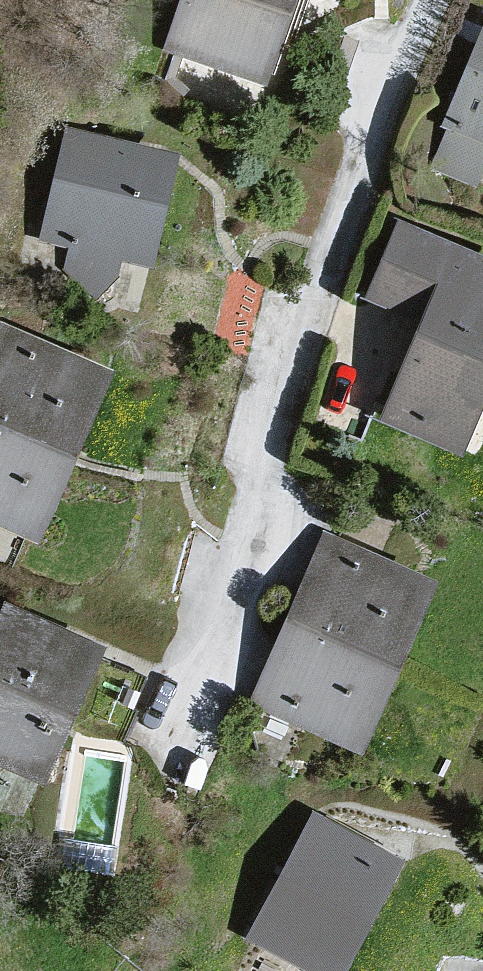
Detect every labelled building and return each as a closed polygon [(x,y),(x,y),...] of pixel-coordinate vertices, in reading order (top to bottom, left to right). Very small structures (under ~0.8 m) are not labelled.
[(188,65),(304,102),(346,0),(213,0),(188,65)] [(428,189),(482,215),(482,95),(428,189)] [(246,167),(116,116),(55,245),(181,302),(246,167)] [(429,200),(348,397),(482,464),(482,228),(429,200)] [(38,329),(0,409),(0,530),(86,574),(171,384),(38,329)] [(351,533),(280,709),(423,777),(482,637),(482,586),(351,533)] [(25,615),(0,673),(0,760),(83,808),(137,648),(25,615)] [(345,828),(270,943),(323,970),(406,970),(457,886),(345,828)]
